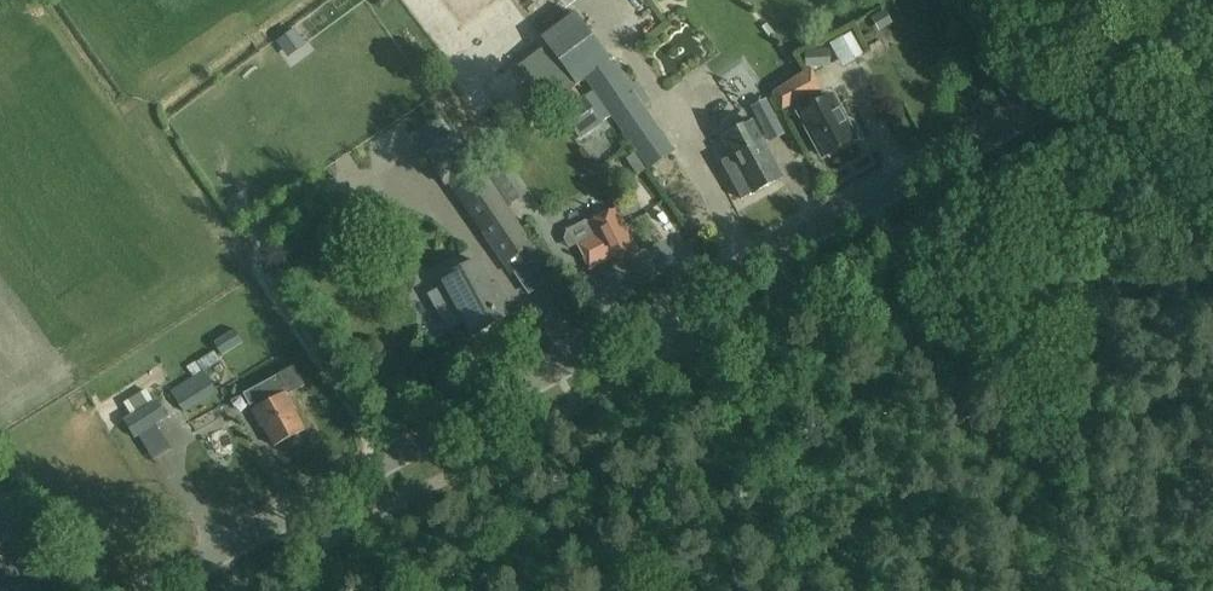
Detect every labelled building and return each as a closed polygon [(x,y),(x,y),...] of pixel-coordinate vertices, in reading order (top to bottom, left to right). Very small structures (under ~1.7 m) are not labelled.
[(609,62),(611,60),(575,12),(539,39),(545,46),(574,85),(575,87),(584,80),(609,62)] [(278,40),(287,51),(300,41),(292,29),(278,40)] [(851,32),(842,36),(854,58),(863,53),(851,32)] [(518,66),(546,105),(550,103),(574,85),(545,46),(518,66)] [(804,67),(828,66),(827,49),(803,50),(804,67)] [(610,116),(649,169),(675,150),(609,62),(584,80),(592,91),(610,116)] [(798,78),(797,78),(773,94),(782,110),(808,97),(803,88),(798,78)] [(558,113),(559,112),(581,96),(581,95),(575,87),(574,85),(550,103),(558,113)] [(581,96),(559,112),(579,139),(610,116),(592,91),(584,96),(583,94),(581,95),(581,96)] [(832,96),(800,114),(823,156),(855,139),(853,136),(856,134),(857,130),(853,121),(848,119),(845,121),(832,96)] [(764,132),(778,124),(769,107),(754,115),(764,132)] [(783,178),(762,141),(752,121),(722,138),(732,156),(722,162),(742,200),(753,194),(753,195),(783,178)] [(450,183),(459,197),(505,264),(533,245),(520,226),(532,218),(517,195),(514,197),(497,171),(489,176),(460,133),(425,156),(445,186),(450,183)] [(626,159),(637,175),(645,169),(634,153),(626,159)] [(591,269),(609,260),(613,267),(640,253),(617,209),(590,223),(586,221),(567,230),(565,239),(574,257),(580,258),(584,256),(591,269)] [(444,285),(427,295),(448,333),(465,323),(472,336),(511,314),(495,285),(490,287),(476,262),(442,281),(444,285)] [(222,355),(243,342),(235,329),(214,342),(222,355)] [(187,367),(194,378),(170,393),(184,413),(217,392),(203,372),(220,361),(213,350),(187,367)] [(294,367),(278,376),(244,395),(250,406),(254,404),(257,408),(252,410),(262,428),(264,427),(275,447),(305,430),(294,410),(296,409),(288,394),(304,386),(294,367)] [(158,400),(124,422),(134,439),(168,418),(158,400)] [(204,452),(228,440),(222,426),(197,437),(204,452)] [(8,575),(18,570),(8,553),(26,543),(5,507),(0,510),(0,580),(7,576),(11,583),(12,582),(8,575)]
